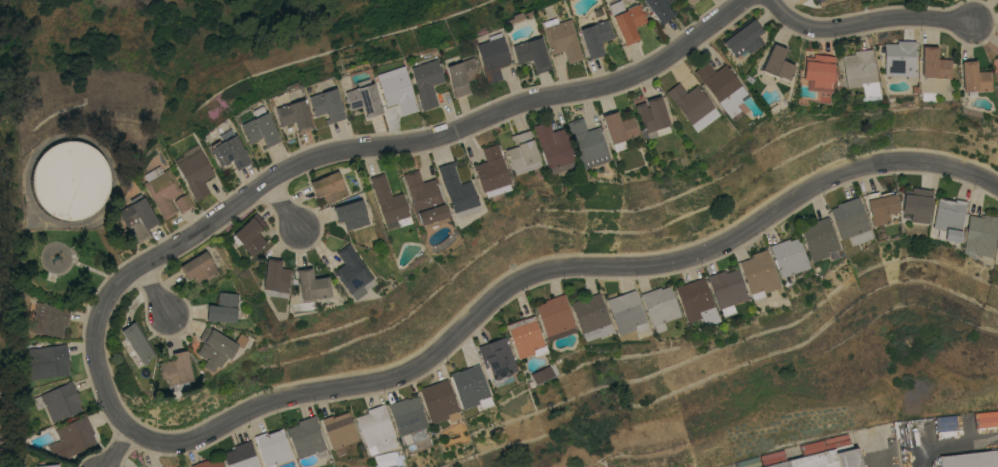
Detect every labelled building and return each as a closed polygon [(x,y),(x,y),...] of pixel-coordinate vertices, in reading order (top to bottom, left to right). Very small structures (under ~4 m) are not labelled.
[(607,4),(617,0),(620,0),(624,9),(638,3),(646,21),(633,27),(637,36),(638,39),(624,45),(624,44),(623,44),(611,15),(612,15),(607,4)] [(659,23),(643,0),(672,0),(666,5),(670,12),(674,9),(676,13),(660,24),(660,23),(659,23)] [(580,52),(581,52),(583,58),(567,63),(563,49),(550,54),(541,27),(542,26),(540,21),(554,17),(556,22),(569,18),(580,52)] [(762,31),(757,35),(762,42),(748,53),(745,49),(734,57),(731,53),(731,54),(726,47),(725,47),(721,41),(752,18),(762,31)] [(598,42),(603,54),(588,59),(578,29),(606,19),(612,37),(598,42)] [(499,67),(502,79),(487,84),(482,69),(483,69),(475,45),(488,41),(487,37),(500,32),(501,36),(502,36),(511,63),(499,67)] [(549,68),(534,73),(530,59),(516,63),(510,45),(525,40),(538,36),(549,68)] [(884,76),(885,44),(898,44),(898,41),(916,42),(916,47),(915,47),(914,77),(884,76)] [(789,73),(791,74),(789,77),(788,76),(785,83),(776,78),(777,77),(760,70),(773,42),(785,47),(780,59),(793,65),(789,73)] [(951,79),(921,78),(923,45),(938,46),(937,59),(952,60),(951,79)] [(873,55),(877,87),(879,87),(880,93),(878,93),(878,96),(863,98),(861,86),(846,88),(842,56),(855,55),(855,52),(873,49),(873,55)] [(832,64),(829,88),(811,86),(811,79),(802,78),(804,56),(812,57),(812,53),(833,56),(832,64)] [(409,68),(425,63),(424,59),(432,56),(433,60),(436,59),(443,81),(432,85),(438,106),(423,111),(409,68)] [(445,66),(473,58),(477,72),(478,72),(480,78),(467,82),(470,93),(455,98),(445,66)] [(993,91),(977,91),(963,92),(961,62),(977,61),(977,72),(992,71),(993,91)] [(748,94),(741,99),(743,101),(737,106),(741,111),(731,118),(704,83),(704,84),(695,72),(708,62),(716,72),(726,65),(748,94)] [(403,66),(412,94),(416,105),(418,110),(402,115),(398,102),(385,107),(375,75),(403,66)] [(380,107),(382,113),(366,118),(363,106),(350,111),(343,92),(351,90),(349,84),(367,78),(369,84),(372,83),(379,107),(380,107)] [(692,125),(667,92),(680,83),(687,93),(698,85),(715,108),(692,125)] [(340,105),(341,105),(342,109),(343,114),(344,114),(345,118),(327,124),(325,120),(329,119),(327,112),(314,116),(308,97),(335,88),(340,105)] [(670,125),(669,125),(672,132),(649,139),(649,138),(644,139),(641,131),(643,130),(635,106),(646,102),(647,108),(649,108),(647,101),(661,96),(670,125)] [(302,99),(303,100),(306,99),(307,102),(304,103),(305,108),(308,107),(314,125),(311,126),(312,128),(297,132),(294,122),(280,127),(274,108),(302,99)] [(252,119),(255,118),(251,110),(261,105),(265,113),(266,112),(275,131),(276,131),(278,136),(281,140),(263,150),(262,148),(266,146),(264,143),(263,143),(261,138),(249,144),(240,125),(252,119)] [(602,116),(617,111),(621,122),(634,118),(640,136),(625,141),(628,148),(615,152),(613,144),(612,144),(602,116)] [(588,131),(601,126),(602,130),(611,160),(583,169),(568,122),(584,118),(588,131)] [(535,130),(534,130),(533,126),(550,121),(553,132),(565,128),(568,138),(568,139),(576,166),(550,175),(535,130)] [(515,175),(513,170),(512,170),(512,169),(511,170),(509,162),(510,162),(506,150),(518,146),(516,140),(512,141),(511,136),(530,130),(531,135),(532,139),(533,139),(534,144),(539,161),(538,161),(540,167),(515,175)] [(244,149),(247,154),(247,155),(248,158),(249,157),(252,162),(238,171),(231,160),(228,162),(228,163),(225,165),(224,164),(222,165),(220,166),(210,150),(211,149),(209,146),(218,140),(219,143),(223,141),(224,141),(235,135),(243,149),(244,149)] [(53,216),(50,214),(47,212),(44,209),(42,207),(39,204),(37,201),(36,198),(34,194),(33,190),(32,187),(32,184),(31,179),(32,176),(32,172),(33,168),(35,165),(36,162),(39,156),(41,154),(44,151),(46,149),(50,147),(53,145),(57,143),(65,141),(71,141),(76,141),(81,142),(86,144),(89,145),(93,148),(97,151),(100,153),(102,156),(105,160),(106,163),(108,168),(109,172),(110,177),(110,182),(110,187),(108,193),(107,197),(105,201),(102,204),(99,208),(94,212),(88,216),(82,218),(77,219),(72,220),(67,220),(62,219),(58,218),(55,217),(53,216)] [(508,184),(510,190),(486,198),(484,192),(483,192),(474,166),(487,162),(482,149),(498,144),(500,149),(499,149),(510,183),(508,184)] [(203,181),(210,192),(196,201),(193,197),(194,196),(188,187),(189,187),(176,165),(200,150),(215,175),(203,181)] [(439,172),(438,167),(457,161),(458,165),(455,166),(461,184),(471,181),(478,205),(479,211),(456,218),(455,213),(454,213),(447,192),(447,193),(440,172),(439,172)] [(143,183),(147,181),(144,175),(160,166),(163,172),(169,168),(180,189),(181,188),(183,193),(171,199),(178,212),(164,219),(143,183)] [(405,180),(404,174),(419,170),(423,183),(436,178),(438,185),(439,184),(446,206),(445,206),(448,217),(449,221),(424,229),(423,225),(421,226),(417,213),(416,213),(412,203),(413,203),(406,180),(405,180)] [(345,185),(349,195),(327,204),(323,195),(316,197),(310,182),(315,181),(339,171),(345,185)] [(385,173),(392,196),(404,193),(404,195),(413,223),(400,227),(398,220),(386,224),(379,204),(370,178),(385,173)] [(935,191),(934,195),(933,199),(930,224),(911,222),(912,214),(903,213),(906,190),(913,191),(914,188),(935,191)] [(874,227),(868,201),(869,200),(867,195),(879,192),(880,194),(892,191),(892,192),(893,192),(894,194),(895,194),(899,212),(897,213),(898,220),(891,222),(892,222),(874,227)] [(174,201),(188,193),(195,206),(181,213),(174,201)] [(148,229),(151,235),(137,244),(118,211),(132,203),(133,203),(144,197),(159,222),(148,229)] [(861,201),(871,229),(870,230),(873,239),(853,246),(849,237),(842,240),(831,209),(839,207),(838,205),(860,197),(861,201)] [(945,240),(946,231),(934,228),(939,199),(944,199),(944,198),(956,200),(956,199),(968,202),(962,231),(963,231),(961,243),(945,240)] [(367,214),(370,224),(347,231),(344,221),(338,223),(334,207),(337,206),(337,207),(363,199),(367,214)] [(270,228),(268,229),(265,226),(258,233),(267,243),(252,256),(242,246),(242,245),(241,243),(238,246),(230,238),(234,235),(233,234),(256,213),(270,228)] [(985,215),(997,217),(997,233),(993,258),(977,255),(975,260),(964,253),(966,241),(964,240),(966,228),(968,228),(971,215),(985,218),(985,215)] [(841,249),(838,250),(841,257),(832,260),(830,253),(829,253),(830,256),(814,262),(801,227),(823,219),(830,217),(841,249)] [(790,239),(791,241),(800,238),(811,268),(783,278),(773,249),(772,249),(771,246),(790,239)] [(362,286),(366,290),(354,299),(351,294),(350,295),(342,283),(334,272),(345,264),(337,253),(350,243),(353,247),(354,247),(358,252),(357,253),(374,278),(362,286)] [(754,258),(753,255),(768,249),(782,288),(765,294),(766,296),(754,301),(752,295),(741,263),(754,258)] [(206,251),(214,263),(220,273),(199,285),(194,276),(188,280),(180,267),(206,251)] [(266,258),(281,261),(280,268),(291,269),(287,298),(265,295),(263,289),(262,289),(266,258)] [(297,268),(311,266),(313,279),(328,277),(330,297),(314,299),(307,300),(306,299),(301,300),(297,268)] [(749,300),(734,305),(737,313),(725,317),(722,309),(721,310),(711,281),(710,282),(708,277),(726,271),(727,274),(739,269),(749,300)] [(721,321),(706,327),(703,318),(689,323),(677,288),(705,277),(721,321)] [(662,287),(662,289),(671,286),(682,316),(663,323),(666,330),(657,333),(655,326),(654,326),(648,309),(647,309),(642,295),(662,287)] [(637,290),(648,322),(647,322),(649,329),(638,333),(637,329),(620,336),(608,300),(637,290)] [(207,320),(208,305),(219,306),(220,292),(239,294),(238,308),(237,310),(240,310),(239,318),(237,318),(236,323),(207,320)] [(573,303),(601,293),(615,332),(586,342),(573,303)] [(550,342),(537,306),(547,303),(546,301),(565,294),(566,297),(578,332),(550,342)] [(36,302),(67,307),(71,307),(68,326),(65,325),(63,337),(31,332),(36,302)] [(508,325),(511,324),(511,323),(526,318),(526,319),(535,316),(546,346),(535,350),(535,352),(534,353),(535,354),(520,359),(508,325)] [(121,331),(130,325),(135,321),(156,354),(146,360),(148,363),(144,365),(142,362),(141,363),(121,331)] [(204,343),(210,346),(210,345),(199,339),(207,326),(235,343),(241,333),(249,338),(243,348),(240,346),(240,347),(241,347),(237,354),(234,352),(235,353),(233,357),(231,357),(230,359),(227,357),(220,368),(217,366),(213,372),(203,367),(207,360),(197,354),(204,343)] [(519,370),(512,373),(512,374),(511,374),(510,376),(506,377),(504,376),(501,377),(501,379),(497,380),(496,379),(494,380),(493,379),(491,380),(487,369),(479,347),(507,337),(519,370)] [(40,378),(40,379),(30,380),(26,349),(35,348),(63,344),(67,343),(70,366),(68,366),(69,374),(40,378)] [(188,381),(189,388),(169,392),(166,379),(162,380),(159,363),(173,360),(172,353),(187,350),(188,355),(193,380),(188,381)] [(452,374),(480,364),(491,396),(490,397),(493,404),(482,408),(480,404),(464,410),(452,374)] [(550,365),(554,375),(535,385),(530,375),(550,365)] [(420,389),(449,379),(460,411),(459,411),(462,419),(451,422),(449,418),(433,424),(420,389)] [(68,383),(67,383),(72,381),(81,402),(79,403),(82,410),(53,423),(46,406),(38,410),(33,398),(68,383)] [(429,427),(401,437),(391,408),(390,408),(389,405),(408,398),(409,400),(418,396),(429,427)] [(396,437),(395,438),(398,446),(378,453),(375,445),(368,447),(357,417),(369,413),(368,410),(386,404),(387,409),(386,409),(396,437)] [(360,440),(344,446),(346,453),(338,456),(336,449),(333,450),(322,419),(334,415),(334,416),(346,411),(347,413),(350,412),(360,440)] [(973,423),(992,422),(991,413),(972,413),(973,423)] [(84,416),(86,415),(95,433),(93,434),(98,443),(71,456),(67,458),(51,452),(48,446),(61,440),(56,429),(84,416)] [(327,449),(299,459),(288,429),(300,424),(299,421),(316,415),(318,420),(317,421),(327,449)] [(267,433),(267,434),(283,429),(293,458),(266,466),(256,436),(267,433)] [(253,445),(261,466),(229,466),(224,453),(236,449),(235,446),(252,440),(254,445),(253,445)] [(857,448),(862,466),(763,466),(853,444),(854,449),(857,448)] [(940,457),(997,450),(997,466),(941,466),(940,457)] [(396,464),(382,466),(378,466),(377,463),(376,463),(375,456),(394,451),(394,452),(397,452),(398,456),(395,457),(396,458),(395,458),(396,464)] [(221,458),(224,466),(191,466),(208,460),(209,462),(221,458)]
